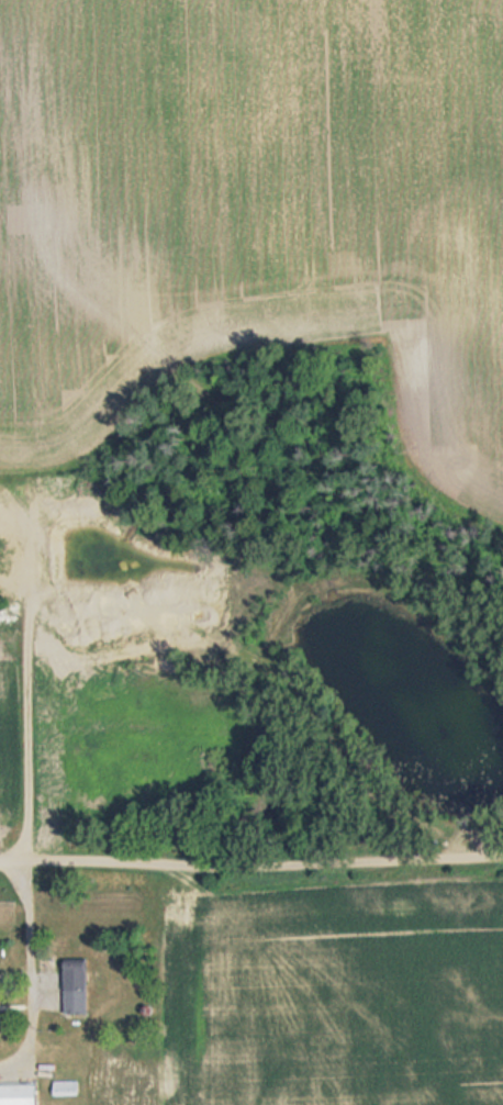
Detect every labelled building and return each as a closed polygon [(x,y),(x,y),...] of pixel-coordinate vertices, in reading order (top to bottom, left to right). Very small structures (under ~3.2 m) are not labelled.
[(64,1014),(85,1014),(85,965),(64,965),(64,1014)] [(34,1081),(0,1081),(0,1104),(33,1104),(34,1081)]
